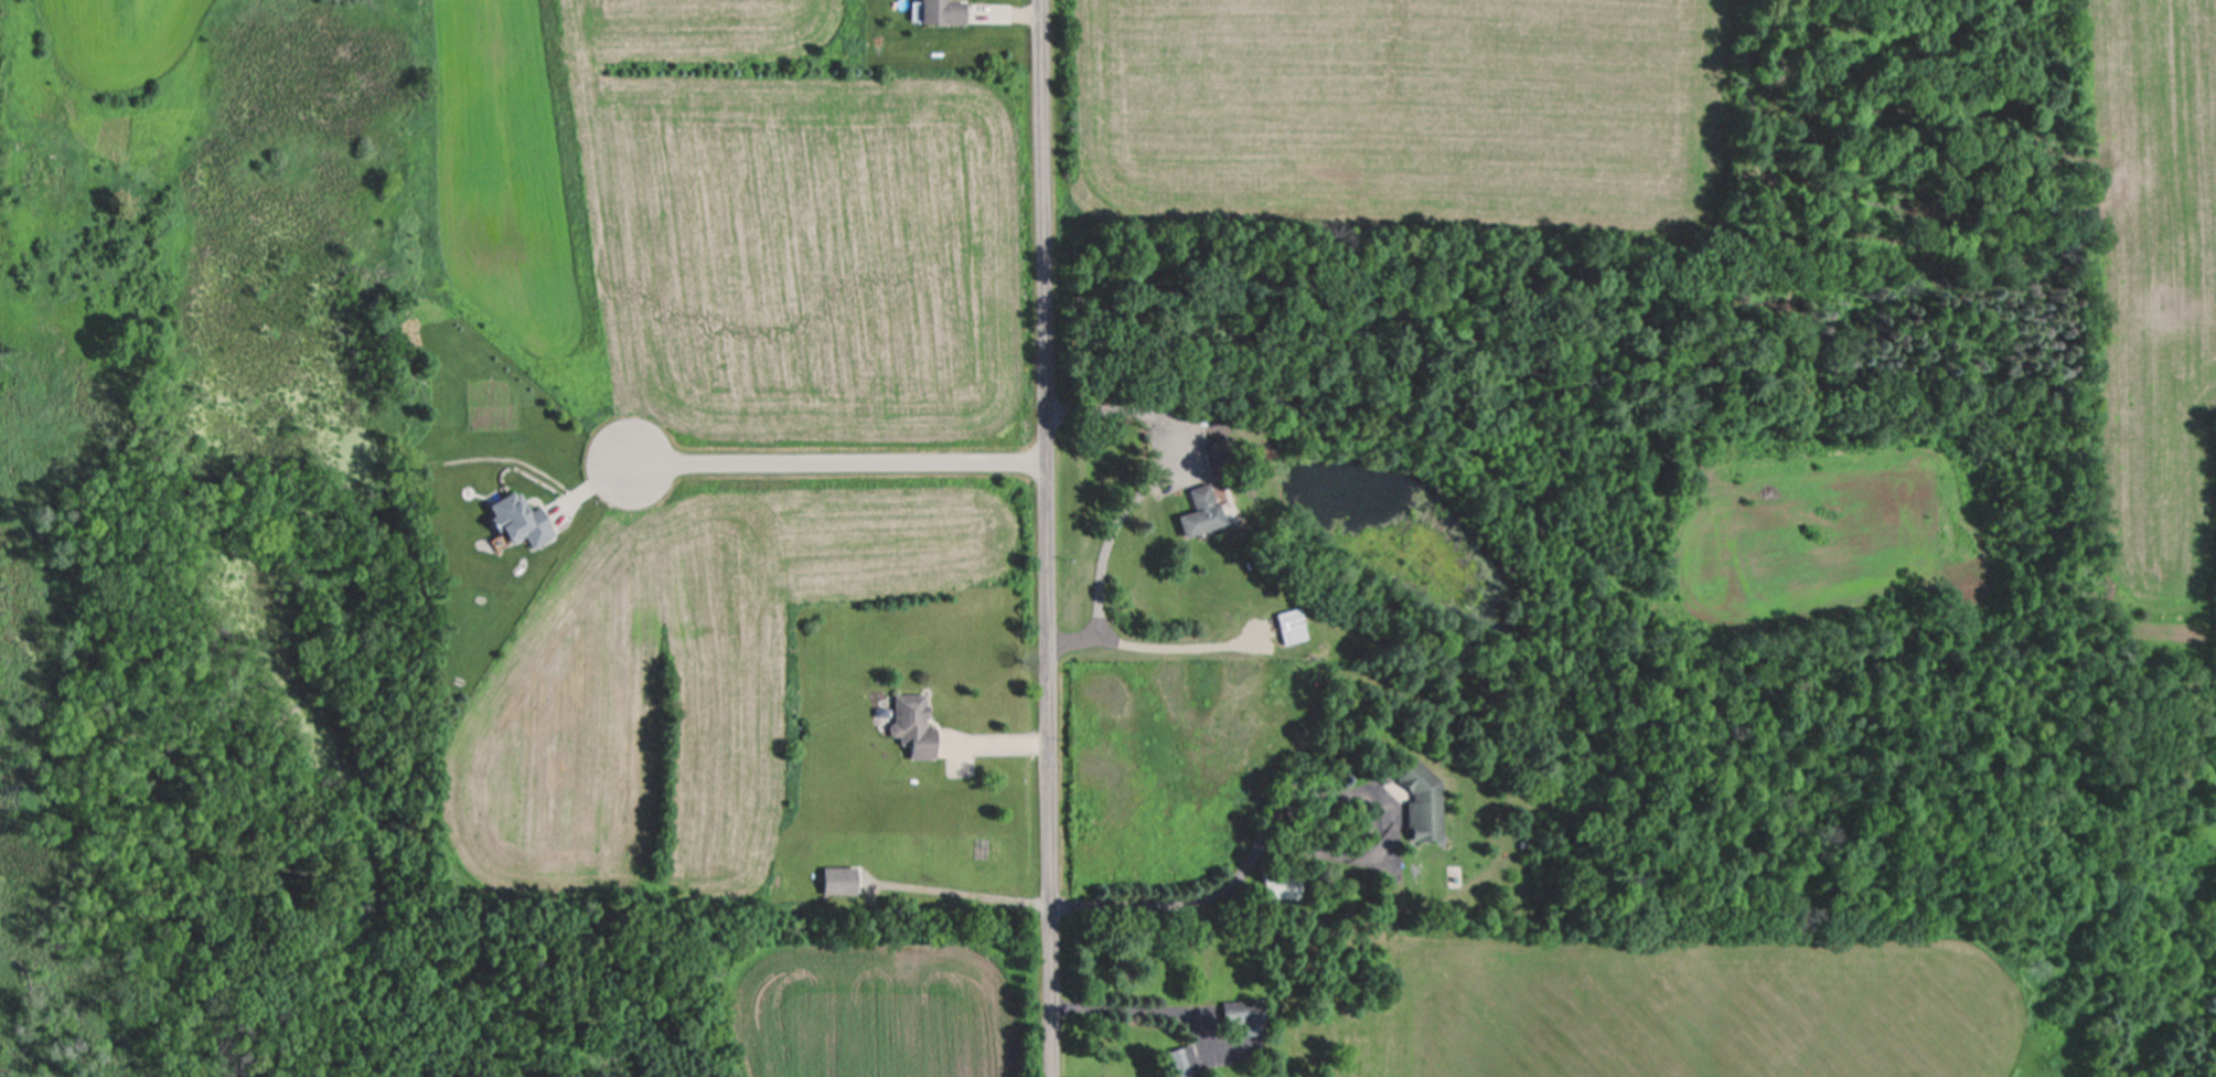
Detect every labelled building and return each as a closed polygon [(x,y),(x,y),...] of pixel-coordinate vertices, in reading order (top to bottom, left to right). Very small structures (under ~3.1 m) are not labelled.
[(964,24),(964,3),(947,3),(947,0),(920,0),(920,24),(964,24)] [(1177,516),(1182,537),(1223,526),(1211,484),(1189,490),(1195,511),(1177,516)] [(486,505),(506,544),(524,535),(530,548),(554,536),(539,505),(528,511),(517,490),(486,505)] [(1276,613),(1284,646),(1308,640),(1299,607),(1276,613)] [(935,728),(926,728),(926,695),(894,695),(893,743),(907,744),(907,760),(934,760),(935,728)] [(1443,840),(1442,779),(1429,779),(1428,763),(1405,763),(1407,841),(1443,840)] [(821,894),(856,894),(856,867),(821,867),(821,894)] [(1264,1001),(1223,1001),(1223,1024),(1264,1025),(1264,1001)] [(1177,1076),(1194,1076),(1193,1072),(1199,1070),(1192,1044),(1170,1051),(1177,1076)]
